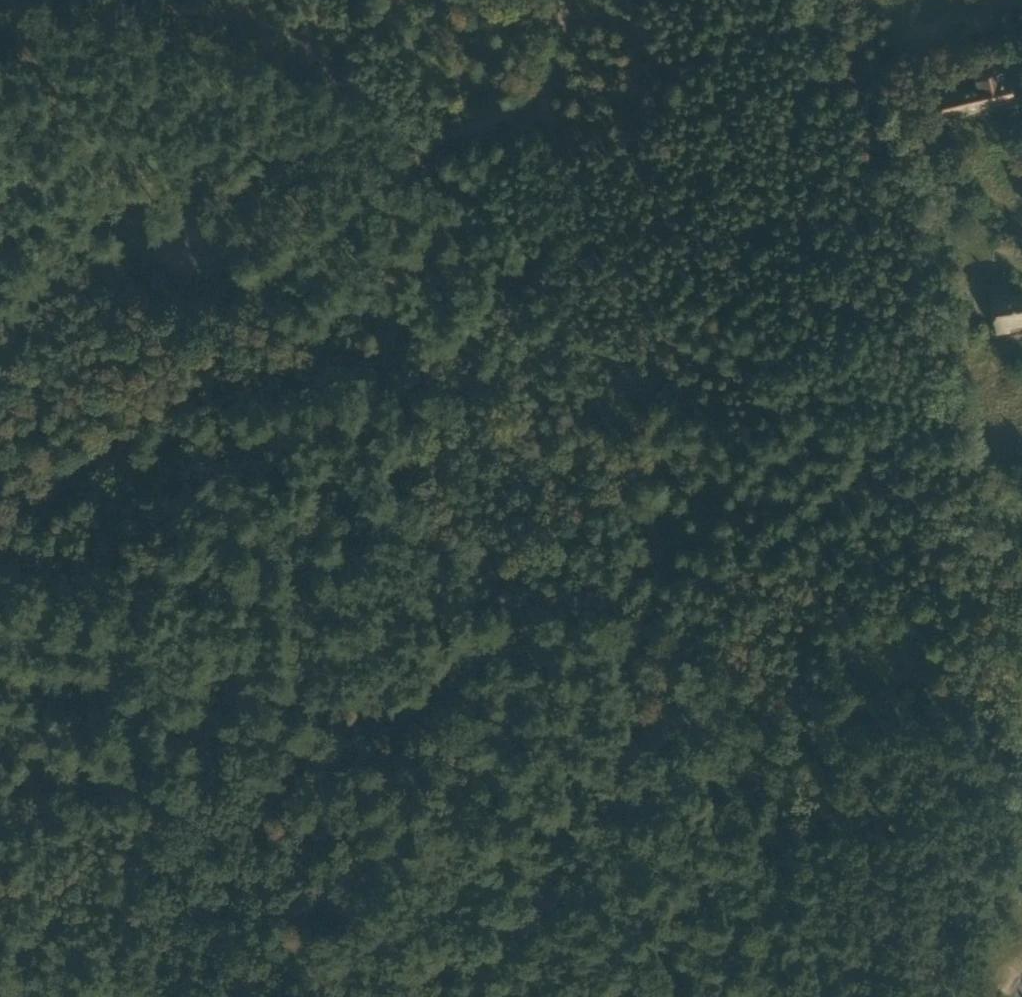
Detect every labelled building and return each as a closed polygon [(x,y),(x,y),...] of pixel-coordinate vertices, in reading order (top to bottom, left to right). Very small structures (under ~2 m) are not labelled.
[(973,73),(960,75),(966,110),(984,107),(983,101),(1002,98),(1003,104),(1020,101),(1014,66),(1001,68),(1000,63),(973,67),(973,73)] [(989,286),(997,332),(1009,330),(1008,325),(1021,323),(1021,294),(1011,296),(1010,291),(1009,283),(989,286)]
